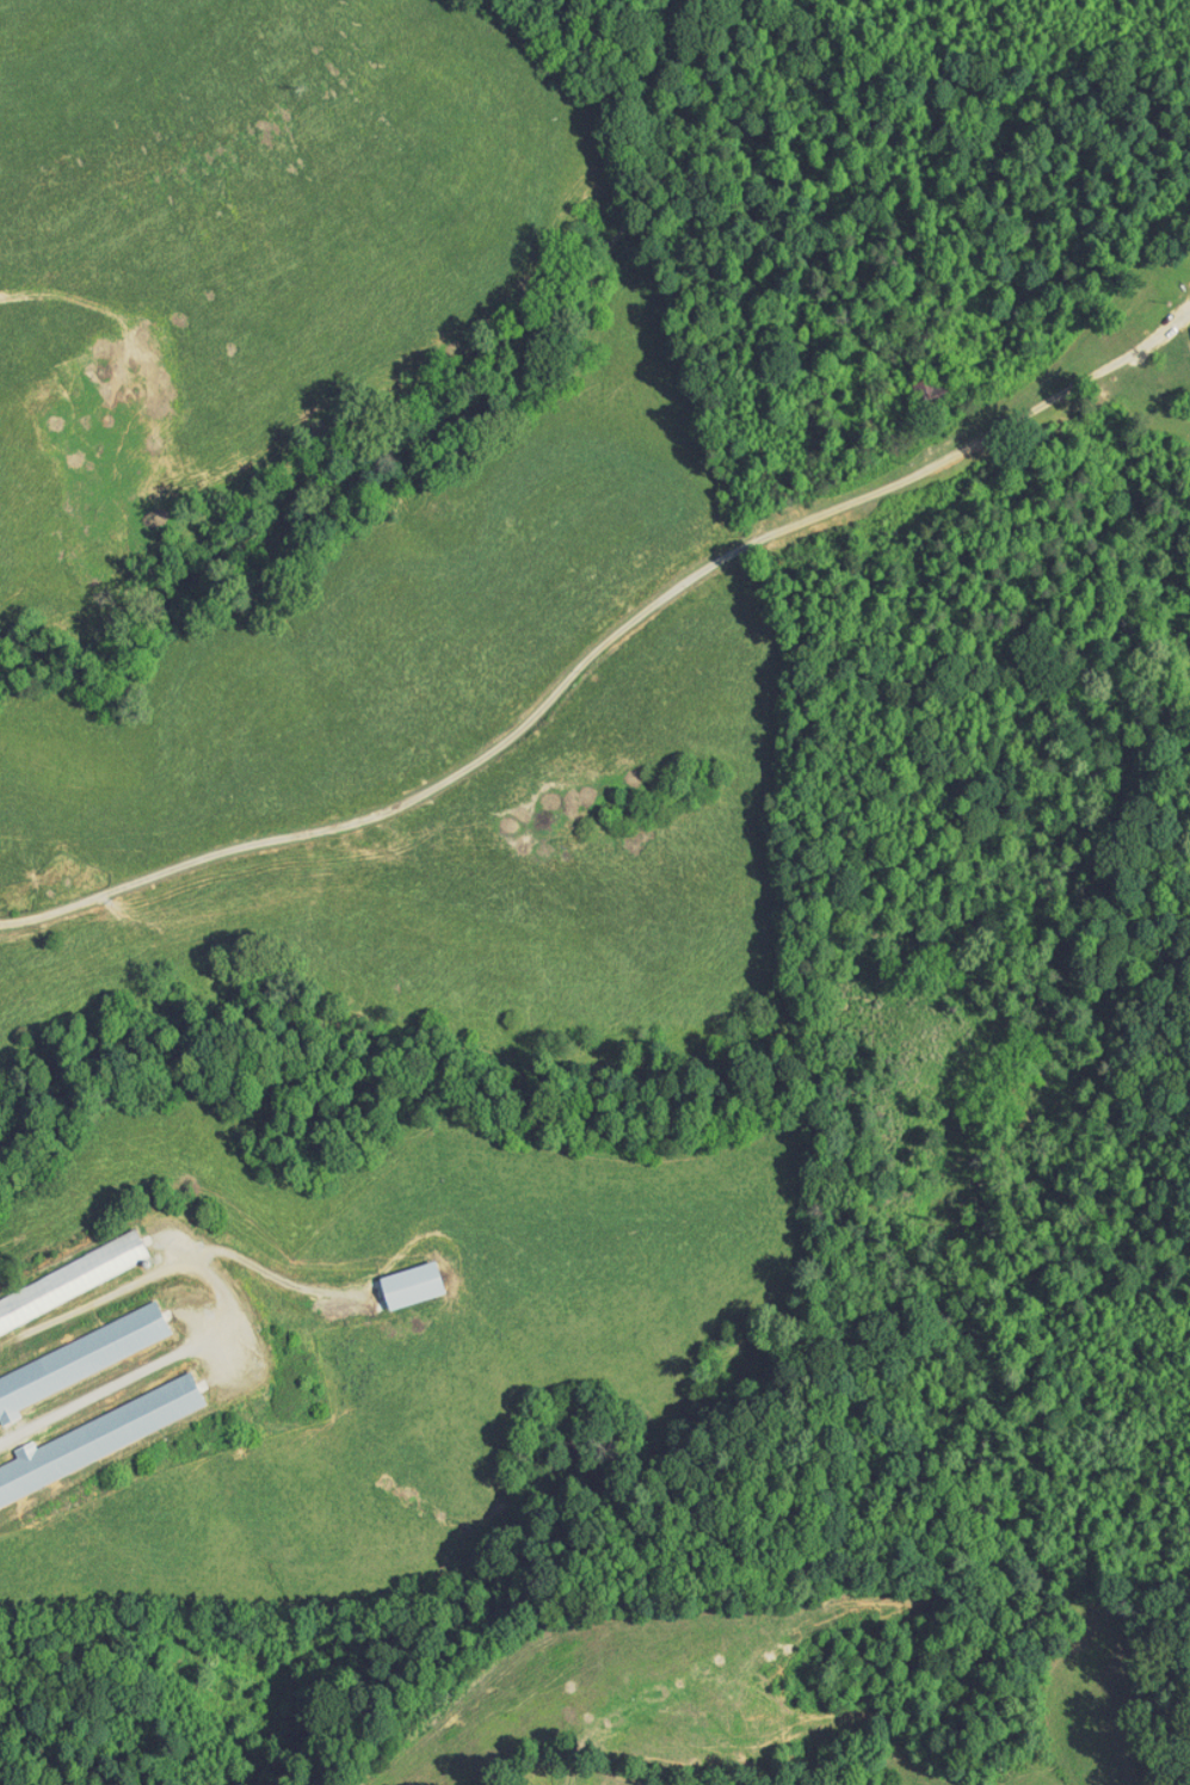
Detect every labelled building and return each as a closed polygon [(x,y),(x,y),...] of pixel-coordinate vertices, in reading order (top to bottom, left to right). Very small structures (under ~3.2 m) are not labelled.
[(1183,357),(1189,357),(1189,318),(1181,318),(1183,357)] [(362,1267),(369,1301),(428,1288),(421,1253),(362,1267)] [(156,1332),(146,1305),(0,1364),(0,1395),(156,1332)] [(194,1409),(177,1368),(16,1435),(16,1434),(0,1440),(0,1448),(3,1455),(0,1457),(0,1489),(194,1409)]
